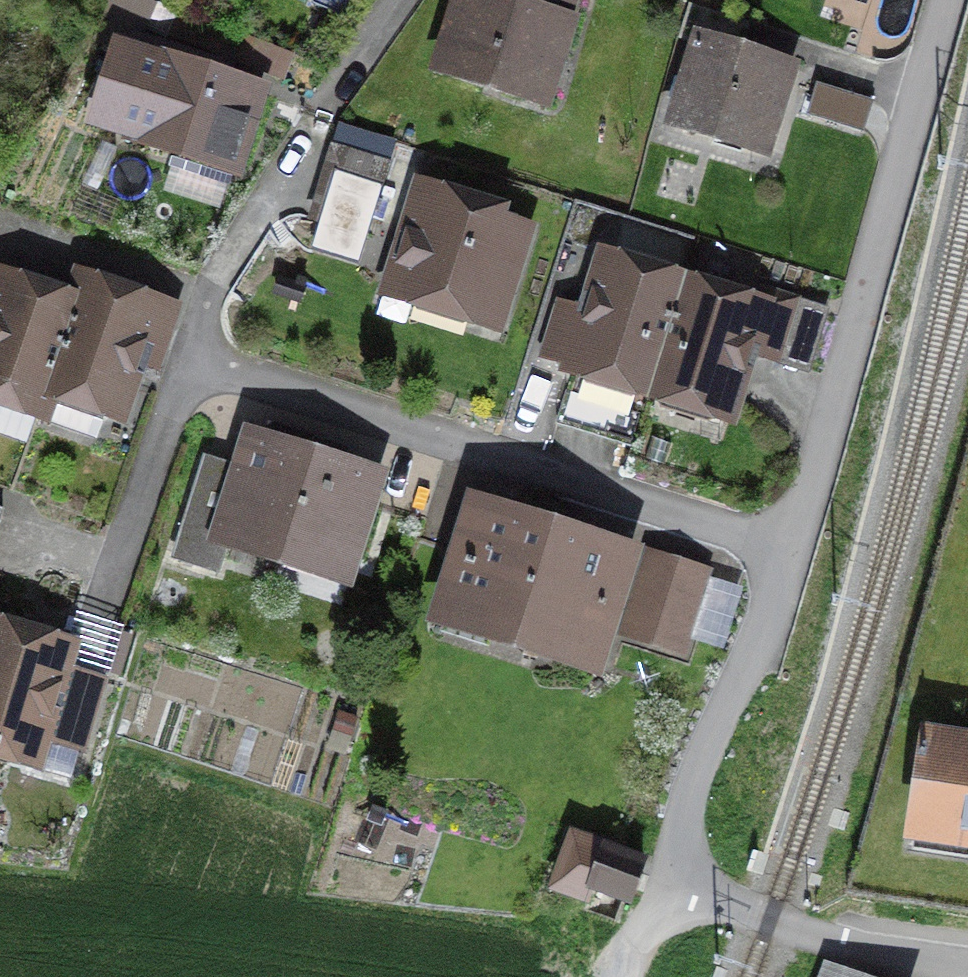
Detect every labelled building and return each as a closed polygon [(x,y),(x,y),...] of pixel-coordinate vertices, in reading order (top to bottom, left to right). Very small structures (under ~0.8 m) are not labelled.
[(126,0),(110,0),(102,20),(146,38),(156,12),(126,0)] [(509,0),(458,0),(435,72),(557,110),(584,23),(509,0)] [(804,68),(700,35),(669,133),(772,166),(804,68)] [(275,88),(159,50),(130,141),(245,178),(275,88)] [(870,105),(817,88),(808,116),(861,133),(870,105)] [(388,167),(332,149),(308,226),(317,229),(311,249),(357,264),(388,167)] [(539,228),(420,191),(385,302),(505,339),(539,228)] [(682,271),(601,249),(567,375),(648,397),(682,271)] [(682,271),(648,397),(733,420),(767,294),(682,271)] [(126,427),(166,296),(96,275),(88,300),(56,405),(126,427)] [(12,277),(0,319),(0,416),(49,431),(56,405),(88,300),(12,277)] [(389,474),(246,428),(208,546),(350,592),(389,474)] [(648,549),(475,495),(431,629),(606,685),(620,638),(648,549)] [(680,657),(709,568),(648,549),(620,638),(680,657)] [(79,641),(2,621),(0,629),(0,760),(44,772),(79,641)] [(967,846),(967,741),(929,736),(916,840),(967,846)] [(634,908),(652,863),(608,844),(600,863),(570,851),(551,898),(586,912),(594,892),(634,908)]
